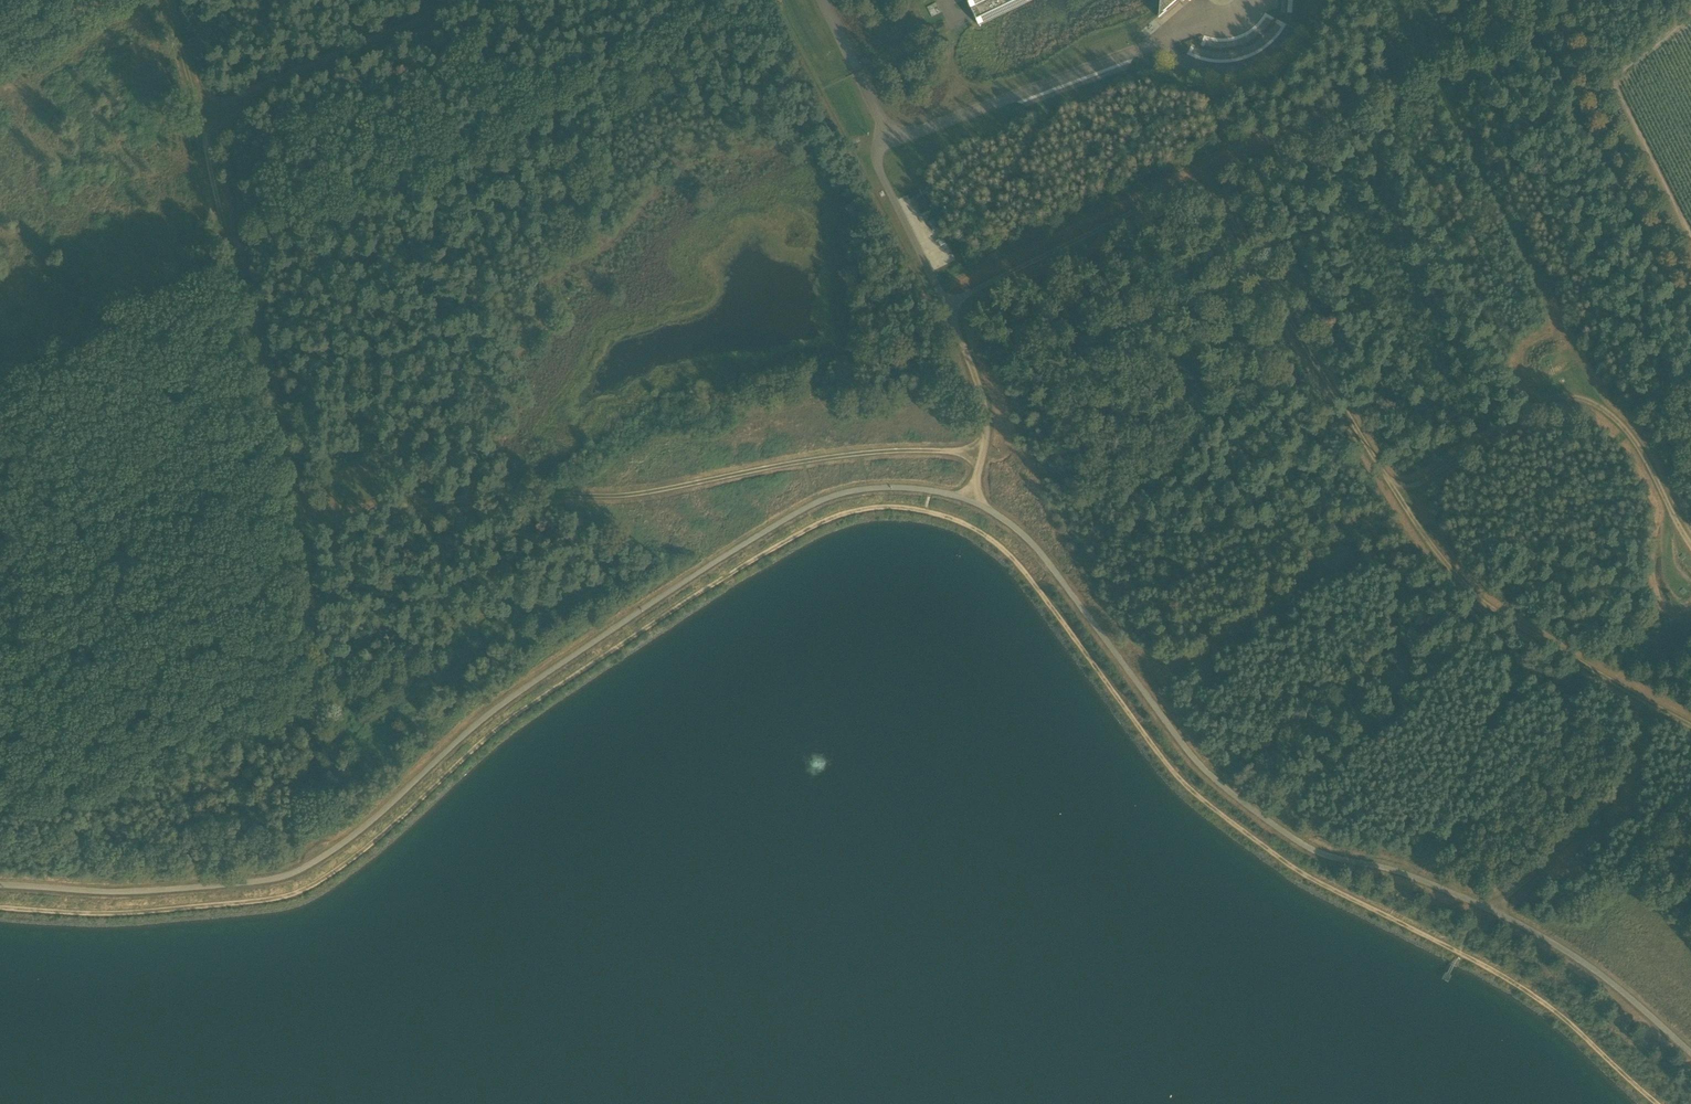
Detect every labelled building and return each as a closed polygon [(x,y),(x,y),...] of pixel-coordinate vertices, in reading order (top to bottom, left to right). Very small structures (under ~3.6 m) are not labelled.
[(976,20),(979,26),(1001,16),(1033,1),(1032,0),(967,0),(976,20)] [(1160,17),(1180,0),(1161,0),(1160,17)] [(924,214),(932,208),(918,189),(909,195),(924,214)]
